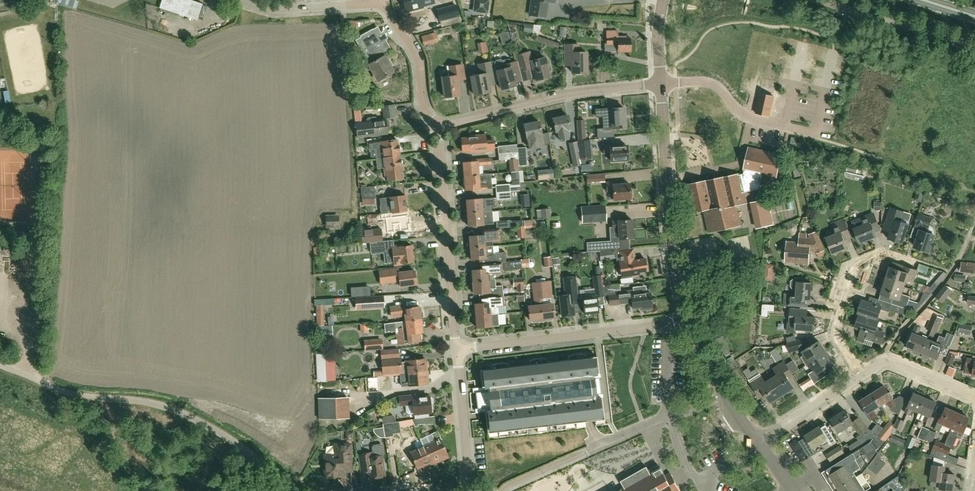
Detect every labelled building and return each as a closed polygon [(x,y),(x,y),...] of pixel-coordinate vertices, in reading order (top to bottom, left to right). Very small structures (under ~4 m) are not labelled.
[(159,8),(197,20),(203,4),(191,0),(162,0),(159,8)] [(406,11),(422,7),(421,0),(403,0),(406,11)] [(473,12),(488,14),(489,0),(482,0),(482,2),(478,5),(474,4),(473,12)] [(529,15),(546,17),(548,1),(554,2),(555,0),(532,0),(529,15)] [(456,5),(437,10),(439,20),(458,15),(456,5)] [(536,24),(536,25),(526,24),(525,32),(530,33),(530,34),(536,34),(537,27),(541,27),(541,25),(536,24)] [(517,28),(510,30),(513,43),(520,41),(517,28)] [(372,30),(361,36),(371,55),(366,58),(365,58),(365,59),(364,59),(364,60),(363,60),(363,61),(363,62),(362,63),(362,64),(363,65),(363,66),(363,67),(364,68),(365,69),(366,69),(366,70),(367,70),(368,70),(369,70),(370,70),(377,82),(378,81),(393,73),(389,67),(392,65),(384,51),(389,48),(385,41),(380,44),(372,30)] [(630,38),(626,38),(626,37),(618,37),(618,30),(607,30),(607,43),(605,43),(605,51),(631,51),(630,38)] [(435,32),(421,36),(424,46),(438,42),(435,32)] [(507,32),(499,33),(501,43),(508,41),(507,32)] [(559,44),(536,36),(535,41),(557,49),(559,44)] [(478,42),(479,52),(487,51),(485,41),(478,42)] [(566,66),(572,66),(572,73),(587,72),(587,52),(579,52),(579,44),(565,45),(566,66)] [(529,61),(527,52),(517,55),(523,79),(530,78),(527,68),(531,67),(531,66),(533,65),(534,72),(532,73),(534,80),(536,81),(542,80),(543,78),(550,76),(545,57),(529,61)] [(516,61),(508,63),(507,58),(502,60),(500,58),(496,59),(494,62),(501,88),(515,85),(514,82),(521,80),(516,61)] [(478,64),(480,74),(471,76),(475,94),(490,91),(489,84),(494,83),(490,61),(478,64)] [(453,98),(453,96),(459,95),(457,79),(464,78),(462,64),(447,66),(448,76),(442,77),(444,97),(446,97),(446,99),(453,98)] [(760,93),(756,113),(769,116),(774,97),(760,93)] [(384,118),(395,117),(394,105),(383,106),(384,118)] [(361,118),(360,107),(352,108),(353,119),(361,118)] [(611,109),(596,110),(596,116),(604,116),(604,129),(597,129),(598,138),(613,137),(612,128),(620,128),(622,128),(625,127),(624,108),(611,108),(611,109)] [(555,116),(554,118),(553,118),(556,135),(559,134),(560,140),(568,138),(566,129),(571,128),(568,115),(560,116),(559,115),(555,116)] [(386,120),(377,121),(377,119),(375,117),(368,118),(367,120),(367,122),(356,123),(357,137),(387,133),(387,130),(388,130),(390,128),(389,122),(387,120),(386,120)] [(578,141),(586,140),(585,120),(576,120),(578,141)] [(524,124),(526,137),(531,136),(533,147),(550,143),(548,132),(542,133),(539,121),(524,124)] [(470,153),(495,151),(494,138),(486,139),(485,134),(461,136),(462,151),(470,151),(470,153)] [(590,140),(586,140),(578,141),(579,159),(591,158),(590,140)] [(399,147),(399,146),(398,146),(397,141),(373,144),(374,149),(377,149),(378,158),(376,158),(376,159),(400,156),(399,151),(400,150),(400,148),(399,147)] [(579,151),(576,141),(569,143),(573,166),(580,165),(578,158),(579,158),(578,151),(579,151)] [(517,148),(516,144),(498,146),(498,154),(512,152),(517,152),(517,148)] [(615,146),(615,144),(603,145),(603,153),(610,153),(611,161),(627,160),(627,145),(615,146)] [(517,148),(517,152),(518,166),(527,165),(526,147),(517,148)] [(736,205),(747,203),(745,192),(759,189),(762,175),(777,178),(782,154),(748,147),(743,171),(744,171),(743,174),(741,175),(741,173),(714,179),(683,186),(689,213),(704,210),(709,232),(741,225),(736,205)] [(400,156),(376,159),(378,168),(386,167),(388,180),(403,178),(401,165),(402,164),(402,162),(401,161),(400,156)] [(801,156),(799,164),(809,165),(810,157),(801,156)] [(479,175),(478,164),(483,164),(492,163),(491,158),(471,160),(471,162),(464,162),(465,176),(479,175)] [(800,176),(798,162),(791,163),(794,178),(800,176)] [(864,175),(862,174),(862,171),(847,167),(845,175),(863,179),(864,175)] [(511,172),(512,183),(495,185),(496,192),(510,191),(520,190),(519,171),(511,172)] [(587,184),(605,182),(604,173),(586,175),(587,184)] [(483,174),(479,175),(465,176),(466,190),(473,190),(473,191),(488,189),(492,188),(491,174),(483,174)] [(631,192),(630,191),(629,183),(613,185),(613,182),(606,182),(607,191),(613,191),(614,199),(630,198),(630,196),(632,195),(631,192)] [(376,198),(375,186),(361,187),(362,199),(376,198)] [(510,193),(510,191),(496,192),(497,200),(511,199),(510,193)] [(915,197),(914,200),(921,202),(922,199),(924,193),(917,191),(915,197)] [(405,196),(379,199),(381,214),(391,213),(392,213),(407,211),(405,196)] [(494,197),(481,198),(466,199),(467,212),(482,211),(492,210),(492,206),(495,206),(494,197)] [(767,199),(754,202),(760,228),(772,225),(767,199)] [(944,199),(942,203),(945,209),(947,208),(950,206),(948,201),(944,199)] [(541,209),(542,218),(551,217),(550,208),(541,209)] [(887,218),(883,229),(890,232),(888,239),(902,244),(908,225),(900,222),(903,212),(890,208),(888,213),(887,212),(885,217),(887,218)] [(467,212),(467,214),(466,214),(465,215),(466,220),(467,220),(468,220),(468,226),(483,225),(483,224),(493,223),(492,210),(482,211),(467,212)] [(381,214),(381,219),(385,219),(387,233),(392,232),(409,230),(408,224),(410,224),(409,216),(407,217),(407,215),(391,217),(391,213),(381,214)] [(854,223),(854,225),(855,228),(854,229),(860,243),(876,236),(874,232),(880,229),(874,214),(862,218),(856,220),(855,221),(854,223)] [(929,252),(931,246),(934,247),(935,244),(932,243),(935,235),(934,235),(934,234),(935,233),(935,232),(935,230),(934,229),(934,228),(933,227),(932,226),(931,225),(929,225),(931,219),(918,214),(914,226),(920,228),(914,247),(929,252)] [(326,227),(339,227),(339,215),(325,215),(326,227)] [(523,220),(523,225),(518,225),(519,237),(524,237),(524,227),(534,227),(533,219),(523,220)] [(618,220),(612,221),(614,239),(618,238),(619,249),(628,248),(629,248),(629,238),(633,237),(632,219),(618,220)] [(847,248),(844,241),(852,238),(844,219),(832,224),(836,234),(826,237),(832,254),(847,248)] [(468,247),(470,248),(470,249),(486,247),(492,246),(492,239),(498,238),(497,228),(482,229),(482,235),(469,236),(469,241),(467,243),(468,247)] [(377,242),(382,242),(381,229),(361,231),(362,244),(377,242)] [(810,234),(812,238),(806,238),(806,234),(800,234),(799,243),(788,242),(786,261),(808,263),(811,261),(811,255),(809,252),(809,250),(817,251),(817,252),(824,250),(817,232),(810,234)] [(389,241),(382,242),(377,242),(378,249),(390,248),(389,241)] [(587,252),(599,251),(605,251),(605,241),(587,243),(587,252)] [(411,245),(405,246),(404,245),(392,246),(394,265),(402,264),(402,263),(413,262),(411,245)] [(486,247),(470,249),(471,260),(486,259),(487,263),(506,261),(506,252),(493,253),(492,246),(486,247)] [(640,273),(640,271),(647,270),(645,258),(636,259),(634,248),(629,248),(628,248),(619,249),(614,250),(615,258),(618,258),(618,263),(621,262),(623,276),(632,274),(632,275),(640,273)] [(543,257),(544,267),(552,266),(551,256),(543,257)] [(529,259),(521,259),(522,268),(530,267),(529,259)] [(472,282),(495,280),(495,279),(494,279),(494,275),(503,274),(502,270),(505,270),(505,271),(510,270),(521,269),(521,260),(506,262),(506,261),(487,263),(479,264),(479,269),(471,270),(472,275),(470,276),(470,280),(472,281),(472,282)] [(974,274),(974,263),(968,262),(967,262),(961,262),(960,272),(974,274)] [(925,272),(928,266),(918,263),(916,269),(925,272)] [(764,264),(763,280),(773,281),(774,264),(764,264)] [(906,280),(913,282),(917,271),(903,266),(902,272),(890,268),(885,281),(904,287),(906,280)] [(414,271),(399,273),(398,269),(379,271),(380,282),(389,281),(389,283),(399,282),(400,287),(416,284),(414,271)] [(592,276),(595,296),(585,297),(584,290),(579,290),(581,306),(583,305),(584,314),(598,312),(596,297),(603,296),(602,286),(600,275),(592,276)] [(523,286),(522,277),(512,278),(513,287),(523,286)] [(573,303),(579,302),(576,277),(564,278),(566,295),(559,296),(562,316),(566,315),(566,317),(568,318),(572,318),(573,316),(573,315),(574,314),(573,303)] [(809,300),(810,300),(811,284),(803,283),(803,279),(795,278),(791,282),(791,287),(794,291),(796,291),(796,294),(788,294),(787,306),(808,307),(809,300)] [(495,286),(495,280),(472,282),(473,294),(491,292),(491,297),(503,296),(502,285),(495,286)] [(549,281),(546,282),(538,283),(539,291),(542,320),(546,320),(547,321),(552,320),(552,319),(552,317),(554,317),(552,303),(549,281)] [(902,295),(904,287),(885,281),(881,294),(893,298),(891,303),(892,304),(907,309),(910,297),(902,295)] [(939,284),(934,282),(930,287),(925,293),(924,293),(929,295),(939,284)] [(327,296),(335,295),(334,283),(326,283),(327,296)] [(532,283),(535,305),(528,306),(530,320),(531,320),(532,322),(533,322),(537,322),(538,321),(542,320),(539,291),(538,283),(532,283)] [(603,286),(602,286),(603,296),(604,296),(603,293),(608,292),(609,304),(631,302),(632,307),(643,306),(644,308),(645,310),(650,309),(652,307),(651,305),(652,305),(650,292),(646,293),(645,286),(633,287),(633,289),(617,291),(616,285),(603,287),(603,286)] [(945,286),(936,297),(942,302),(951,291),(945,286)] [(503,296),(491,297),(479,298),(479,303),(474,304),(475,309),(473,309),(472,310),(473,314),(474,315),(475,315),(475,316),(491,314),(498,314),(505,313),(507,313),(506,306),(504,306),(503,296)] [(384,307),(384,297),(356,298),(357,308),(384,307)] [(890,310),(892,304),(891,303),(873,298),(871,303),(862,300),(858,314),(877,320),(880,310),(889,312),(890,310)] [(392,317),(405,315),(406,321),(420,319),(421,319),(420,317),(423,316),(422,312),(420,312),(419,306),(404,308),(404,305),(390,307),(392,317)] [(803,316),(804,309),(790,308),(789,322),(796,322),(795,329),(814,330),(814,329),(816,328),(817,326),(817,322),(816,320),(814,319),(815,317),(803,316)] [(927,319),(931,320),(927,329),(932,331),(940,313),(931,309),(927,319)] [(944,315),(940,313),(932,331),(937,333),(944,315)] [(474,323),(476,322),(476,328),(499,326),(498,314),(491,314),(475,316),(475,317),(474,317),(473,318),(473,322),(474,323)] [(879,321),(877,320),(858,314),(854,327),(861,329),(859,335),(858,335),(857,340),(863,343),(865,337),(881,342),(885,331),(876,328),(879,321)] [(406,321),(395,323),(398,344),(420,341),(419,333),(422,332),(421,319),(406,321)] [(960,323),(959,332),(971,334),(973,326),(960,323)] [(332,325),(316,326),(317,338),(333,337),(332,325)] [(918,335),(921,328),(916,325),(907,347),(914,350),(914,351),(915,353),(919,355),(920,354),(921,353),(922,353),(928,339),(918,335)] [(928,339),(922,353),(923,354),(923,355),(923,357),(927,359),(929,358),(930,356),(937,360),(945,343),(951,346),(955,336),(948,333),(946,338),(940,336),(937,343),(928,339)] [(364,340),(364,350),(383,349),(382,338),(364,340)] [(790,352),(805,348),(803,339),(788,343),(790,352)] [(803,351),(806,356),(803,358),(807,364),(810,362),(810,363),(826,353),(819,341),(803,351)] [(319,342),(316,347),(318,352),(324,352),(327,347),(324,343),(319,342)] [(775,348),(769,351),(775,362),(781,358),(775,348)] [(401,375),(407,374),(414,373),(427,371),(426,360),(406,361),(406,362),(401,363),(400,357),(397,357),(397,349),(381,350),(383,376),(395,375),(395,373),(401,373),(401,375)] [(950,351),(949,353),(945,363),(952,366),(956,356),(958,357),(959,353),(950,351)] [(325,353),(316,354),(317,382),(327,381),(325,353)] [(826,353),(810,363),(815,370),(809,374),(815,383),(826,376),(822,370),(833,364),(826,353)] [(482,387),(483,391),(475,392),(476,400),(477,409),(485,408),(485,412),(487,433),(498,432),(499,437),(508,436),(508,431),(518,430),(518,435),(528,433),(527,429),(537,427),(537,432),(547,431),(546,426),(556,425),(557,430),(566,429),(566,424),(576,423),(576,428),(586,427),(585,422),(595,421),(595,425),(605,424),(604,419),(602,398),(597,399),(597,394),(601,394),(599,378),(595,378),(594,374),(599,373),(597,356),(586,358),(586,354),(576,354),(567,357),(568,360),(547,362),(547,359),(538,358),(529,361),(529,364),(509,367),(508,363),(499,363),(490,366),(491,369),(480,370),(482,387)] [(973,374),(974,375),(974,359),(968,358),(965,372),(973,374)] [(778,375),(771,379),(782,395),(794,388),(789,379),(794,376),(785,362),(774,369),(778,375)] [(952,376),(954,368),(947,366),(945,375),(952,376)] [(793,372),(798,382),(806,378),(801,368),(793,372)] [(407,374),(408,385),(428,384),(427,371),(414,373),(407,374)] [(782,395),(771,379),(766,383),(762,376),(751,383),(760,398),(765,395),(770,403),(782,395)] [(885,385),(873,393),(880,405),(887,401),(891,408),(890,408),(893,411),(899,414),(906,398),(900,396),(893,400),(892,398),(894,396),(891,391),(889,392),(885,385)] [(880,405),(873,393),(860,401),(865,408),(863,409),(866,414),(868,413),(872,420),(878,416),(874,409),(880,405)] [(915,410),(920,412),(926,398),(914,393),(908,407),(906,413),(910,414),(913,415),(915,410)] [(429,396),(418,397),(418,395),(399,397),(400,405),(405,404),(406,411),(407,413),(409,414),(414,414),(414,419),(429,416),(428,412),(430,412),(430,404),(431,404),(432,403),(432,398),(431,397),(429,397),(429,396)] [(349,398),(340,398),(320,398),(320,420),(349,419),(349,398)] [(937,402),(926,398),(920,412),(917,419),(924,421),(924,420),(930,423),(933,417),(931,417),(937,402)] [(952,427),(958,412),(946,408),(943,415),(942,414),(936,429),(940,431),(944,424),(952,427)] [(845,410),(838,414),(836,413),(829,417),(828,420),(832,425),(834,424),(839,431),(851,424),(853,426),(854,426),(860,434),(856,438),(857,439),(868,428),(859,417),(853,422),(845,410)] [(970,417),(958,412),(952,427),(944,444),(938,459),(946,461),(946,462),(956,465),(959,459),(949,455),(952,448),(953,449),(958,436),(962,438),(964,433),(968,426),(966,425),(970,417)] [(434,424),(434,416),(429,416),(414,419),(411,419),(415,426),(418,426),(418,424),(434,424)] [(898,419),(894,427),(901,430),(905,421),(898,419)] [(399,422),(383,425),(383,428),(392,427),(393,434),(400,433),(399,422)] [(825,447),(823,444),(828,440),(830,443),(836,440),(825,423),(805,435),(806,437),(800,441),(810,456),(825,447)] [(926,440),(930,430),(922,426),(917,438),(925,441),(925,439),(926,440)] [(834,465),(827,469),(830,474),(839,489),(863,473),(868,467),(877,456),(880,451),(886,442),(885,442),(879,436),(875,433),(868,428),(857,439),(858,440),(849,446),(853,453),(834,465)] [(434,441),(423,446),(427,454),(428,453),(432,461),(439,458),(440,460),(441,460),(446,458),(447,457),(446,455),(447,454),(440,439),(441,438),(438,430),(431,433),(434,441)] [(884,430),(879,436),(885,442),(886,442),(890,438),(891,436),(884,430)] [(930,430),(926,440),(932,442),(937,433),(930,430)] [(892,434),(890,440),(903,446),(906,440),(892,434)] [(416,442),(413,444),(411,440),(406,442),(410,452),(409,452),(417,468),(423,466),(423,467),(425,468),(431,465),(431,464),(431,462),(432,461),(428,453),(427,454),(423,446),(418,448),(416,442)] [(914,444),(907,441),(905,446),(912,449),(914,444)] [(935,457),(938,459),(944,444),(937,441),(930,456),(935,458),(935,457)] [(335,455),(325,455),(325,477),(345,477),(344,471),(351,471),(351,445),(335,445),(335,455)] [(373,448),(374,454),(370,455),(369,453),(359,455),(362,473),(369,472),(370,479),(385,476),(384,470),(385,470),(386,468),(385,464),(384,463),(383,463),(381,455),(383,455),(384,453),(383,446),(381,445),(374,446),(373,448)] [(825,455),(830,461),(844,452),(840,445),(828,453),(825,455)] [(880,451),(877,456),(868,467),(878,474),(886,463),(881,459),(884,454),(880,451)] [(935,458),(931,480),(930,486),(940,487),(940,489),(953,490),(955,475),(944,473),(946,462),(946,461),(938,459),(935,457),(935,458)] [(680,490),(671,473),(666,476),(661,468),(651,474),(646,466),(620,481),(625,488),(620,490),(678,490),(680,490)] [(839,489),(840,490),(866,490),(872,488),(867,481),(863,473),(839,489)] [(897,490),(905,490),(910,485),(898,476),(887,484),(897,490)] [(914,482),(911,487),(915,490),(919,486),(914,482)]
